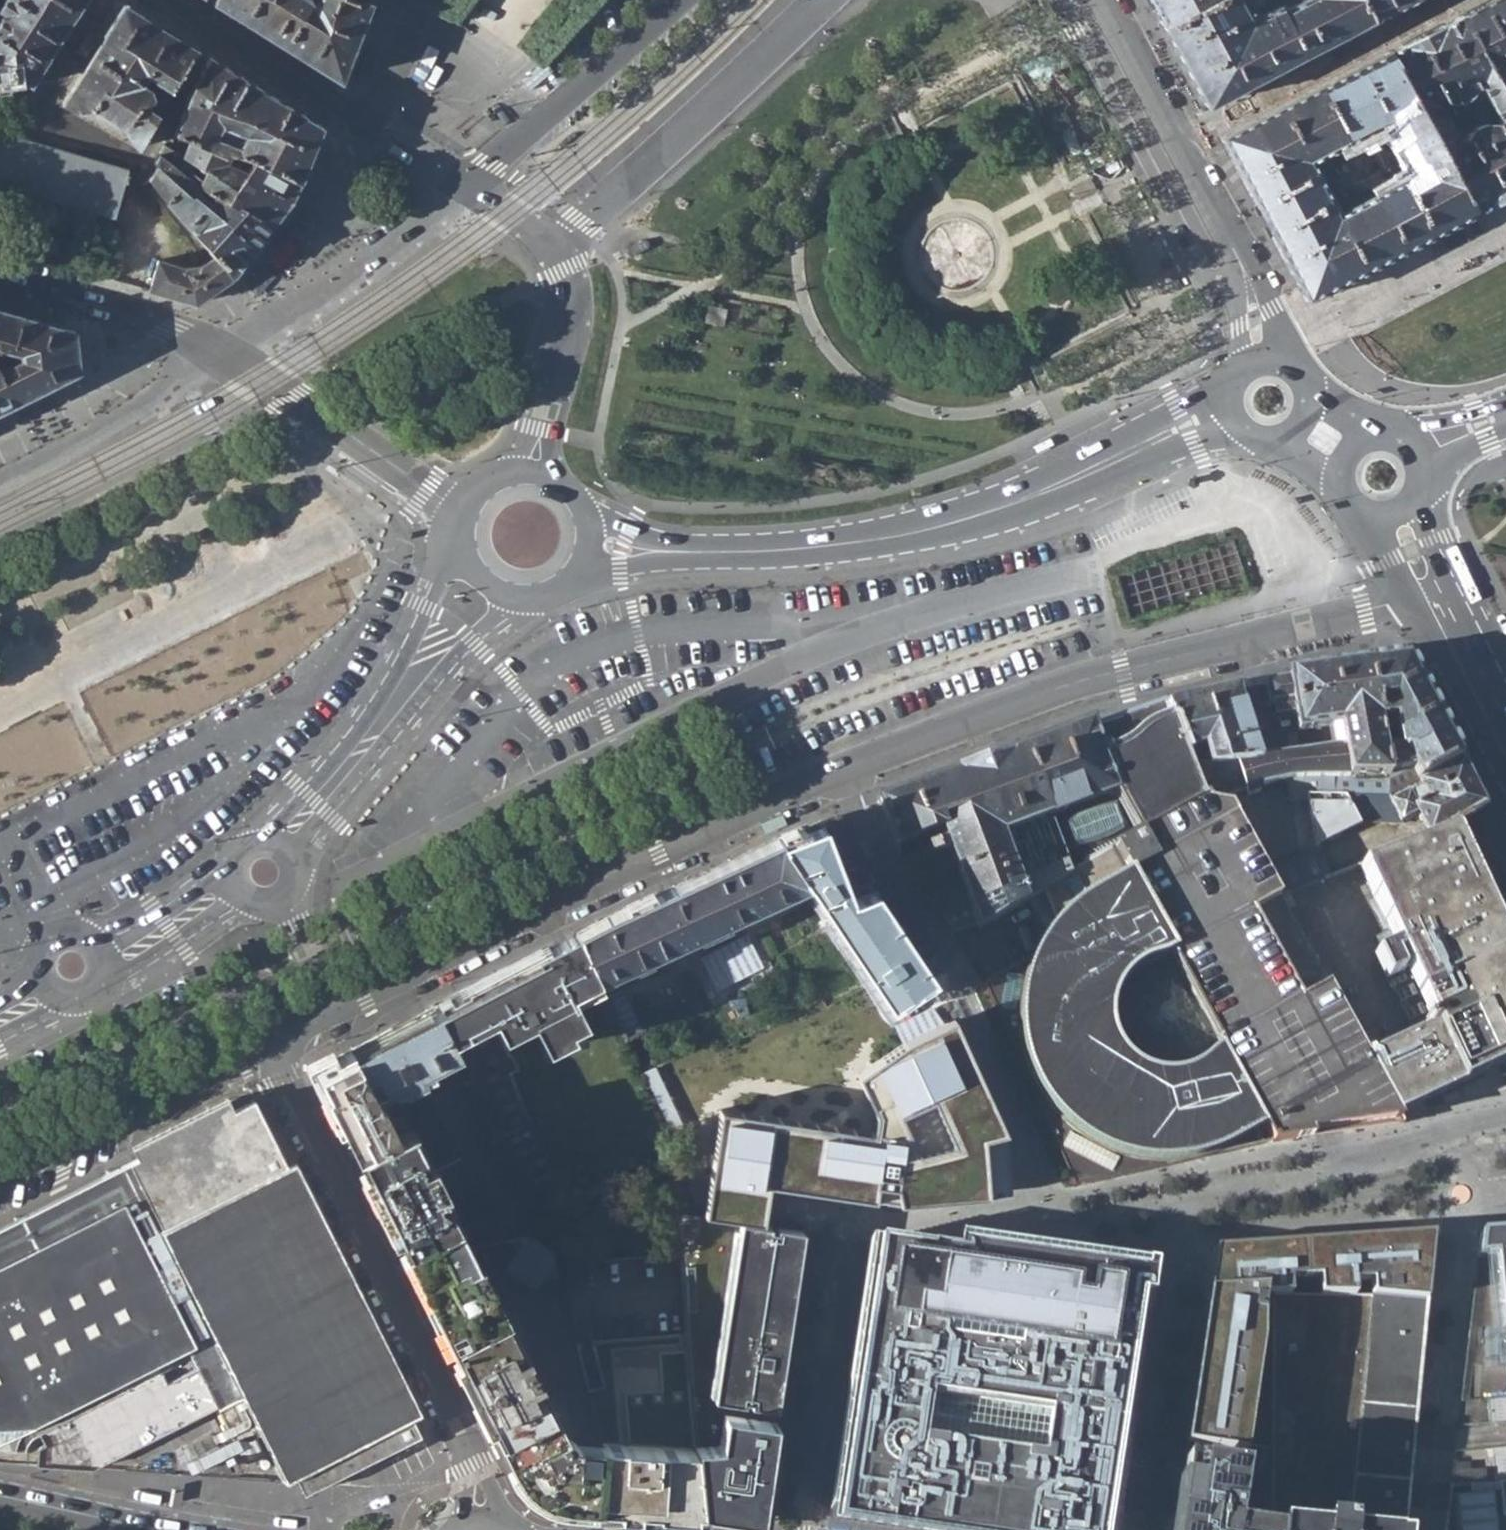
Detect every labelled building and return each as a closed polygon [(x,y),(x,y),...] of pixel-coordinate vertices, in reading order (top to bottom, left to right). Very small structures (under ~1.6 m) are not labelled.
[(0,1),(0,10),(2,11),(0,13),(0,85),(30,82),(81,0),(0,0),(0,1)] [(214,1),(339,80),(368,3),(361,0),(214,0),(214,1)] [(1161,23),(1205,0),(1149,0),(1161,23)] [(1161,23),(1203,105),(1372,18),(1362,0),(1205,0),(1161,23)] [(1372,18),(1405,0),(1362,0),(1372,18)] [(1462,14),(1504,95),(1505,94),(1505,0),(1490,0),(1462,14)] [(133,146),(139,148),(157,116),(144,109),(149,101),(161,109),(197,48),(144,15),(125,3),(61,104),(71,112),(92,110),(116,124),(124,130),(133,146)] [(1489,103),(1504,95),(1462,14),(1390,51),(1432,132),(1460,118),(1455,110),(1442,116),(1437,106),(1444,103),(1451,103),(1457,102),(1459,107),(1464,105),(1461,100),(1464,98),(1467,96),(1470,93),(1472,89),(1480,86),(1489,103)] [(1390,51),(1220,138),(1236,169),(1257,209),(1317,177),(1309,161),(1387,121),(1401,148),(1432,132),(1390,51)] [(300,181),(322,124),(210,56),(187,93),(175,131),(189,137),(300,181)] [(1505,197),(1505,98),(1504,95),(1489,103),(1460,118),(1432,132),(1474,213),(1505,197)] [(217,136),(230,141),(236,130),(222,124),(217,136)] [(110,217),(113,217),(123,184),(126,184),(130,170),(71,153),(0,132),(0,182),(7,184),(6,187),(10,188),(11,186),(49,196),(49,199),(52,199),(52,198),(91,209),(91,211),(94,211),(94,210),(110,214),(110,217)] [(1415,173),(1397,182),(1428,237),(1474,213),(1432,132),(1401,148),(1415,173)] [(189,137),(184,152),(290,201),(300,181),(189,137)] [(162,144),(158,153),(275,221),(290,201),(184,152),(169,147),(162,144)] [(154,165),(158,168),(260,242),(275,221),(158,153),(154,160),(154,165)] [(239,269),(260,242),(158,168),(147,179),(213,251),(234,275),(239,269)] [(1317,177),(1257,209),(1306,301),(1428,237),(1397,182),(1337,213),(1317,177)] [(161,221),(183,248),(192,242),(169,215),(161,221)] [(234,275),(213,251),(205,259),(225,283),(234,275)] [(225,283),(205,259),(200,265),(218,288),(225,283)] [(149,289),(196,304),(218,288),(200,265),(184,269),(157,260),(149,289)] [(0,308),(0,348),(11,351),(21,314),(0,308)] [(21,314),(11,351),(11,364),(0,369),(0,378),(14,402),(77,371),(73,329),(21,314)] [(14,402),(0,378),(0,409),(14,402)] [(1057,433),(1037,443),(1041,449),(1060,440),(1057,433)] [(1178,479),(1159,488),(1162,495),(1181,486),(1178,479)] [(1408,656),(1371,662),(1370,660),(1368,661),(1386,775),(1390,793),(1461,758),(1408,656)] [(1333,726),(1336,745),(1344,744),(1349,777),(1386,775),(1368,661),(1329,667),(1328,669),(1290,673),(1289,675),(1264,679),(1269,701),(1273,701),(1275,710),(1279,712),(1295,709),(1299,732),(1333,726)] [(1193,768),(1260,756),(1260,755),(1238,685),(1167,701),(1193,768)] [(1137,834),(1208,804),(1193,768),(1167,701),(1096,718),(1123,792),(1137,834)] [(957,771),(878,800),(897,849),(917,841),(940,833),(955,875),(976,926),(1028,905),(1002,837),(1123,792),(1096,718),(1023,745),(1013,749),(1011,749),(957,769),(957,771)] [(1336,745),(1322,747),(1327,758),(1330,778),(1349,777),(1344,744),(1336,745)] [(1322,747),(1260,755),(1260,756),(1193,768),(1208,804),(1245,792),(1259,787),(1285,780),(1302,779),(1330,778),(1327,758),(1322,747)] [(1485,803),(1461,758),(1390,793),(1345,795),(1308,798),(1316,843),(1358,824),(1358,822),(1400,824),(1400,819),(1415,813),(1426,833),(1421,835),(1422,839),(1428,837),(1450,824),(1473,810),(1476,808),(1485,803)] [(1330,778),(1302,779),(1308,798),(1345,795),(1390,793),(1386,775),(1349,777),(1330,778)] [(1302,779),(1285,780),(1291,801),(1308,798),(1302,779)] [(1259,787),(1245,792),(1246,798),(1261,794),(1259,787)] [(1208,804),(1137,834),(1151,861),(1100,890),(1085,899),(1076,906),(1067,914),(1059,920),(1043,937),(1040,943),(1027,971),(1021,990),(1019,1002),(1018,1015),(1019,1037),(1022,1056),(1026,1071),(1033,1087),(1050,1112),(1065,1127),(1080,1139),(1093,1147),(1108,1154),(1126,1160),(1145,1163),(1173,1164),(1188,1162),(1203,1158),(1233,1146),(1264,1129),(1270,1142),(1292,1139),(1337,1132),(1401,1123),(1396,1113),(1364,1054),(1278,897),(1264,872),(1228,808),(1208,804)] [(838,815),(778,837),(806,879),(811,886),(888,1004),(933,977),(920,959),(912,945),(927,934),(878,863),(861,853),(847,820),(841,815),(838,815)] [(1389,942),(1368,952),(1380,979),(1397,972),(1388,956),(1394,953),(1426,1017),(1404,1026),(1409,1036),(1364,1054),(1396,1113),(1424,1100),(1441,1092),(1501,1064),(1505,1062),(1505,944),(1450,824),(1428,837),(1422,839),(1352,868),(1389,942)] [(1137,834),(1028,905),(1043,937),(1059,920),(1067,914),(1076,906),(1085,899),(1100,890),(1151,861),(1137,834)] [(671,887),(694,934),(713,975),(733,1013),(748,1005),(751,1010),(778,996),(734,915),(755,906),(806,879),(778,837),(671,887)] [(1264,872),(1278,897),(1329,876),(1317,849),(1264,872)] [(954,942),(976,926),(955,875),(919,889),(922,896),(954,942)] [(671,887),(576,932),(599,978),(630,964),(694,934),(671,887)] [(576,932),(431,1005),(453,1040),(492,1020),(498,1033),(501,1040),(533,1024),(548,1052),(565,1043),(562,1037),(579,1027),(588,1022),(578,1002),(604,989),(599,978),(576,932)] [(927,934),(912,945),(920,959),(936,949),(927,934)] [(936,949),(920,959),(933,977),(947,966),(936,949)] [(854,991),(651,1083),(685,1156),(684,1209),(763,1221),(768,1200),(874,1215),(1027,1199),(959,1024),(893,1054),(854,991)] [(429,1093),(508,1054),(501,1040),(498,1033),(492,1020),(453,1040),(431,1005),(349,1048),(374,1093),(376,1096),(382,1092),(388,1104),(396,1099),(403,1112),(411,1128),(461,1222),(471,1242),(505,1236),(429,1093)] [(565,1043),(583,1034),(579,1027),(562,1037),(565,1043)] [(315,1067),(361,1154),(381,1145),(411,1128),(403,1112),(395,1115),(388,1104),(382,1092),(376,1096),(374,1093),(349,1048),(315,1067)] [(546,1154),(518,1096),(510,1074),(466,1096),(536,1231),(549,1228),(543,1198),(560,1198),(558,1147),(546,1154)] [(283,1481),(370,1436),(379,1453),(419,1433),(395,1391),(398,1388),(396,1385),(394,1386),(382,1362),(385,1361),(381,1359),(356,1306),(357,1305),(355,1302),(353,1303),(341,1280),(344,1278),(341,1275),(339,1277),(327,1252),(329,1250),(328,1248),(326,1248),(313,1225),(315,1223),(313,1219),(311,1221),(299,1197),(302,1195),(297,1193),(285,1168),(287,1167),(253,1101),(0,1228),(0,1460),(92,1467),(215,1405),(239,1451),(224,1458),(227,1466),(242,1458),(244,1463),(267,1453),(283,1481)] [(370,1175),(408,1249),(461,1222),(411,1128),(381,1145),(361,1154),(370,1175)] [(693,1437),(698,1509),(758,1518),(802,1229),(673,1210),(679,1253),(694,1437),(693,1437)] [(558,1496),(595,1502),(603,1453),(564,1297),(561,1294),(554,1256),(549,1228),(536,1231),(505,1236),(471,1242),(461,1222),(408,1249),(517,1468),(558,1496)] [(1481,1227),(1478,1253),(1497,1252),(1505,1374),(1505,1225),(1481,1227)] [(1171,1529),(1248,1529),(1237,1529),(1245,1464),(1272,1293),(1354,1294),(1372,1296),(1426,1302),(1434,1233),(1211,1249),(1171,1529)] [(831,1525),(867,1529),(1112,1529),(1124,1452),(1146,1298),(1150,1299),(1152,1282),(1147,1281),(1069,1292),(1066,1269),(1066,1267),(1065,1265),(1064,1264),(1063,1262),(1061,1261),(1060,1260),(1058,1259),(1056,1259),(1054,1259),(1052,1259),(1050,1259),(1049,1260),(1047,1261),(1046,1263),(1045,1264),(1044,1266),(1032,1290),(957,1253),(874,1240),(833,1511),(831,1525)] [(679,1253),(554,1256),(561,1294),(564,1297),(603,1453),(616,1503),(698,1509),(693,1437),(694,1437),(679,1253)] [(1044,1266),(957,1253),(1032,1290),(1044,1266)] [(1069,1292),(1147,1281),(1066,1269),(1069,1292)] [(1426,1302),(1372,1296),(1349,1529),(1404,1529),(1426,1302)] [(595,1502),(616,1503),(603,1453),(595,1502)] [(1446,1529),(1505,1529),(1505,1483),(1499,1483),(1484,1484),(1483,1466),(1469,1467),(1469,1459),(1454,1460),(1446,1529)] [(831,1525),(833,1511),(830,1510),(828,1528),(840,1529),(867,1529),(831,1525)]
